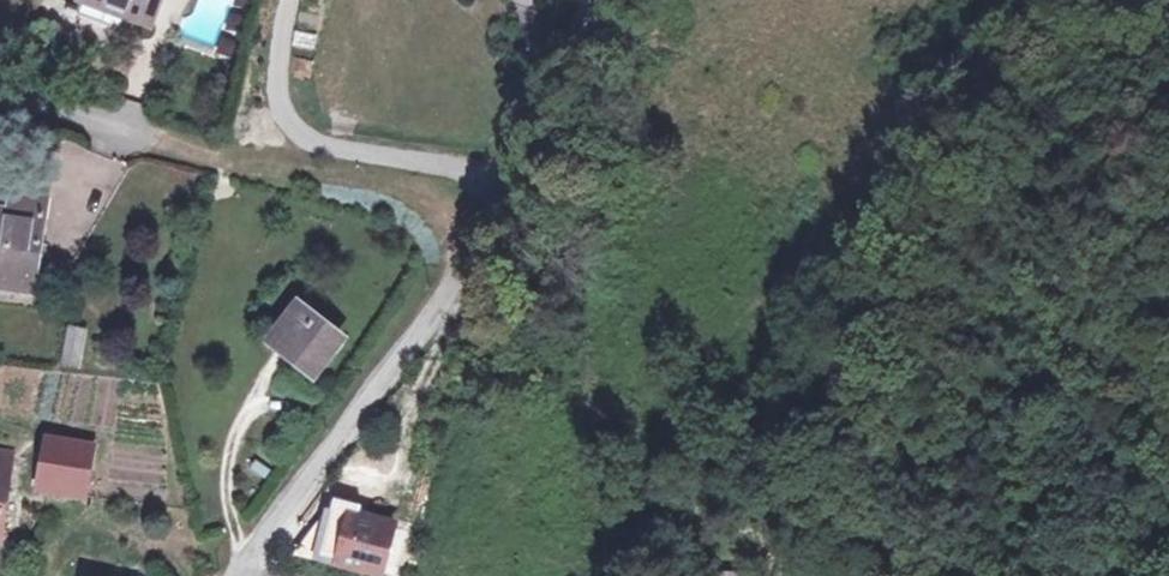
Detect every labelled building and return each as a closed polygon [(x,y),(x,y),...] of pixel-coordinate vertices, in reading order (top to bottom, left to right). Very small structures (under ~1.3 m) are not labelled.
[(77,1),(84,3),(79,20),(123,33),(128,18),(152,25),(159,0),(78,0),(77,1)] [(53,191),(18,185),(14,208),(5,207),(0,243),(0,281),(37,286),(53,191)] [(304,306),(278,337),(313,367),(339,335),(304,306)] [(58,366),(80,369),(86,329),(64,326),(58,366)] [(96,440),(90,438),(67,434),(72,410),(59,407),(41,482),(86,491),(96,440)] [(92,415),(72,410),(67,434),(90,438),(92,415)] [(395,519),(357,509),(343,559),(381,569),(395,519)] [(717,567),(716,575),(765,575),(717,567)]
